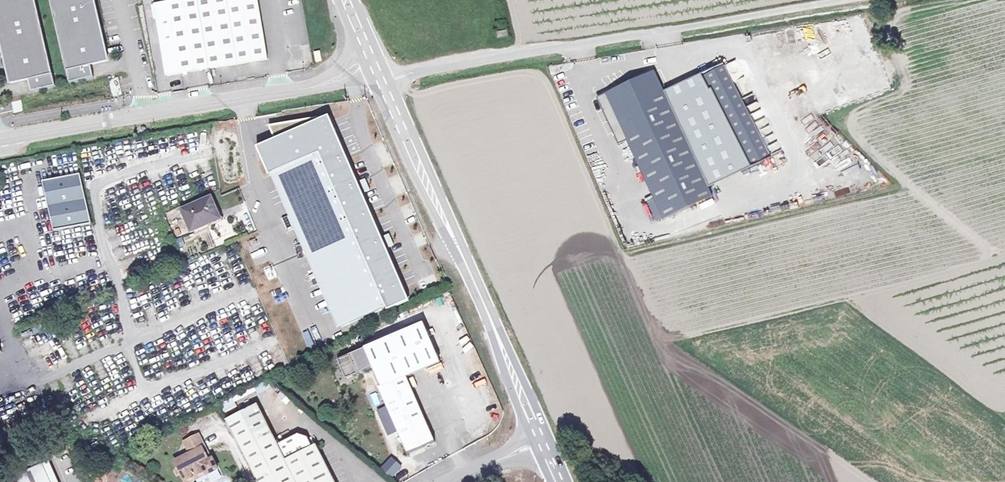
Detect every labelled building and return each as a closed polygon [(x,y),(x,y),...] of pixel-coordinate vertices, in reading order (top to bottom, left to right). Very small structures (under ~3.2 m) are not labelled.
[(56,86),(35,0),(0,0),(0,36),(11,84),(28,80),(31,92),(56,86)] [(69,83),(94,78),(91,65),(108,61),(94,0),(50,0),(69,83)] [(155,5),(167,76),(196,71),(267,59),(257,0),(184,0),(155,5)] [(725,68),(705,78),(716,100),(719,98),(754,166),(771,157),(725,68)] [(656,73),(599,99),(619,145),(628,141),(655,201),(649,204),(658,223),(713,197),(656,73)] [(272,137),(254,145),(335,329),(409,297),(328,115),(266,125),(272,137)] [(80,176),(44,183),(58,245),(94,239),(82,185),(85,185),(85,178),(80,178),(80,176)] [(211,198),(182,211),(192,233),(221,220),(211,198)] [(423,324),(366,349),(383,387),(405,377),(441,361),(423,324)] [(383,387),(379,389),(402,440),(408,454),(435,442),(405,377),(383,387)] [(375,393),(370,395),(374,406),(379,405),(375,393)] [(228,421),(260,481),(334,481),(316,448),(312,450),(307,441),(298,437),(278,447),(257,407),(228,421)] [(375,410),(386,435),(394,432),(382,407),(375,410)] [(199,436),(185,443),(191,455),(175,463),(185,481),(192,481),(197,479),(196,477),(205,472),(208,476),(219,471),(213,459),(211,460),(202,441),(199,436)] [(402,440),(393,445),(399,458),(408,454),(402,440)] [(5,481),(49,481),(36,453),(12,465),(17,477),(5,481)] [(391,457),(379,468),(389,479),(401,468),(391,457)]
